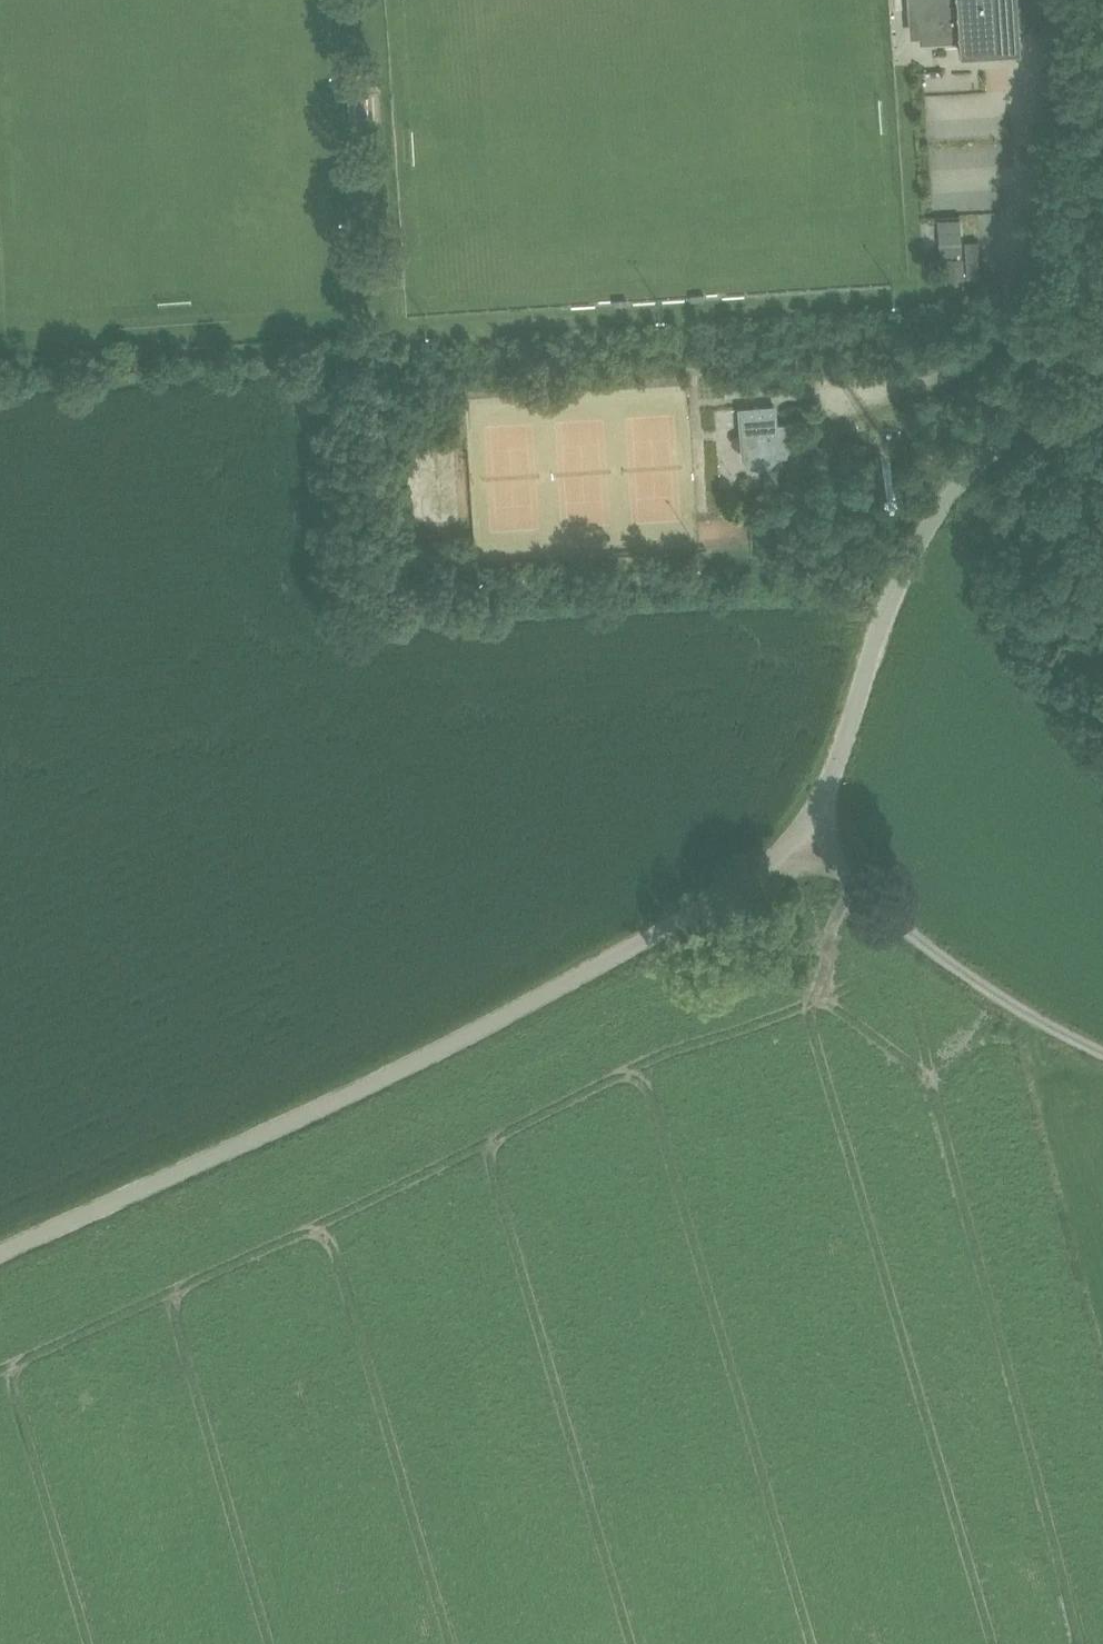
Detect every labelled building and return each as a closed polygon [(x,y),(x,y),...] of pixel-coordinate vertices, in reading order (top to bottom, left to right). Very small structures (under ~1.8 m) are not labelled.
[(960,49),(991,47),(1021,44),(1020,33),(1043,31),(1040,0),(909,0),(910,12),(918,12),(920,41),(959,38),(960,49)] [(962,255),(960,218),(937,219),(940,256),(947,256),(947,278),(963,277),(962,255)] [(977,239),(964,240),(966,278),(979,277),(977,239)] [(688,354),(688,363),(702,363),(702,353),(689,353),(689,354),(688,354)] [(743,457),(753,465),(770,464),(778,454),(791,454),(789,424),(776,425),(775,406),(740,408),(743,457)] [(764,469),(765,484),(777,483),(776,469),(764,469)]
